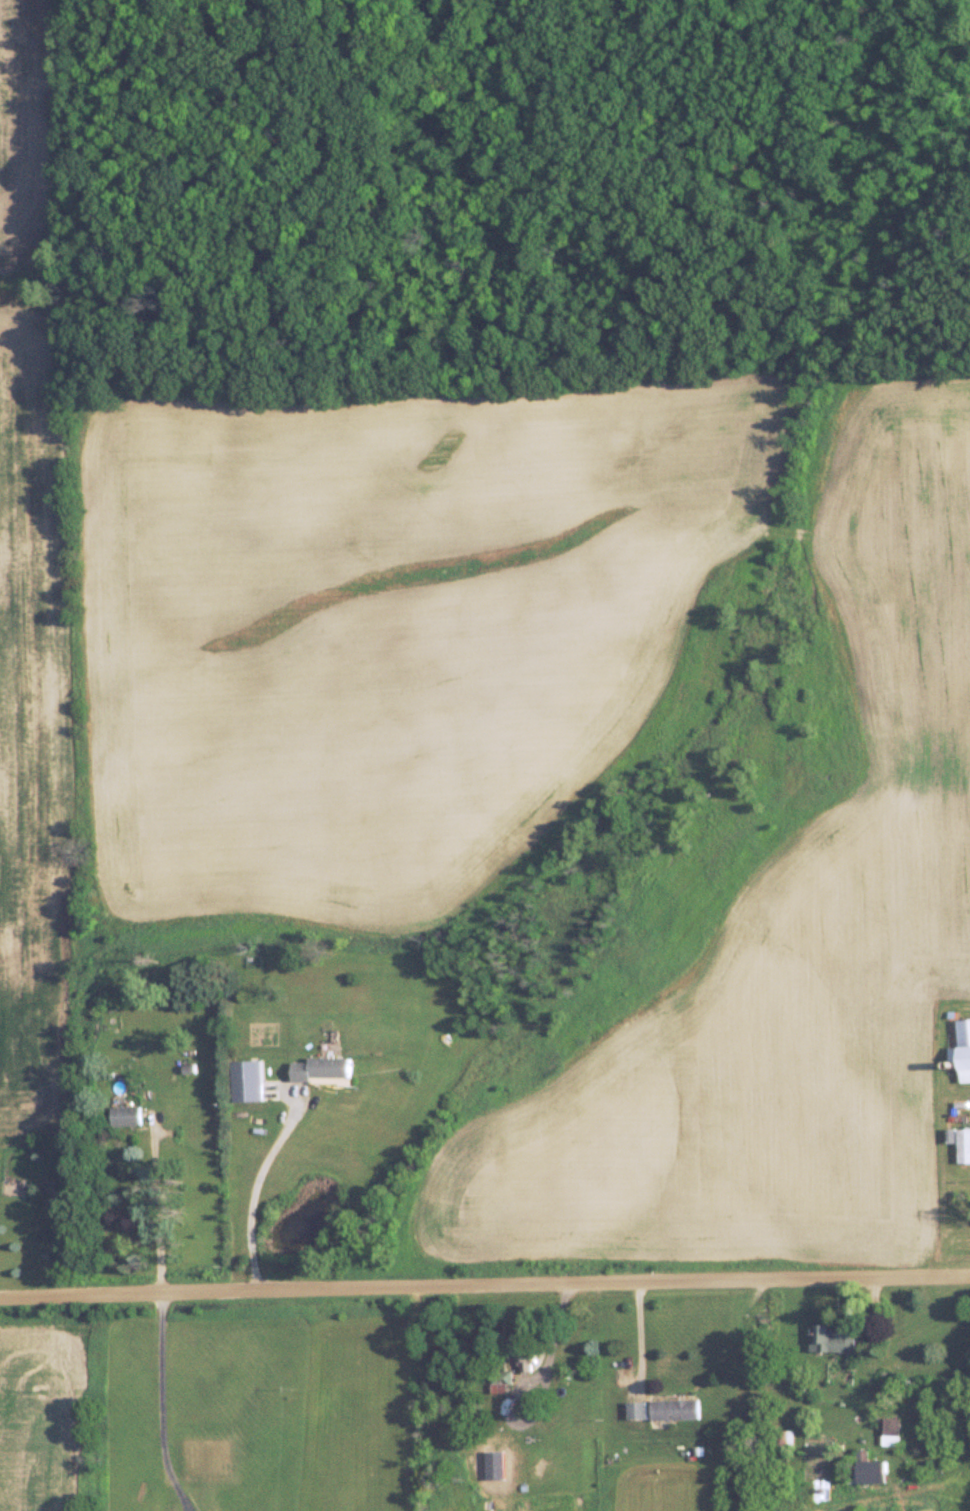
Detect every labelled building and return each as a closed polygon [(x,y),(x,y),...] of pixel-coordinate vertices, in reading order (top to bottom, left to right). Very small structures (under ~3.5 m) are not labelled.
[(956,1048),(947,1048),(947,1058),(956,1058),(957,1082),(969,1082),(969,1019),(955,1019),(956,1048)] [(350,1058),(308,1058),(308,1062),(292,1062),(292,1080),(350,1080),(350,1058)] [(141,1107),(111,1107),(111,1125),(141,1125),(141,1107)] [(956,1128),(956,1164),(969,1164),(969,1128),(956,1128)] [(812,1352),(854,1352),(854,1325),(812,1326),(812,1352)] [(536,1364),(536,1335),(514,1335),(514,1372),(531,1372),(531,1364),(536,1364)] [(490,1393),(511,1393),(511,1372),(490,1372),(490,1393)] [(698,1399),(651,1399),(651,1418),(698,1418),(698,1399)] [(627,1418),(644,1418),(644,1401),(627,1401),(627,1418)] [(785,1431),(773,1431),(773,1446),(785,1446),(785,1431)] [(503,1451),(486,1451),(485,1479),(503,1479),(503,1451)] [(846,1452),(846,1484),(885,1484),(885,1460),(865,1460),(865,1452),(846,1452)]
